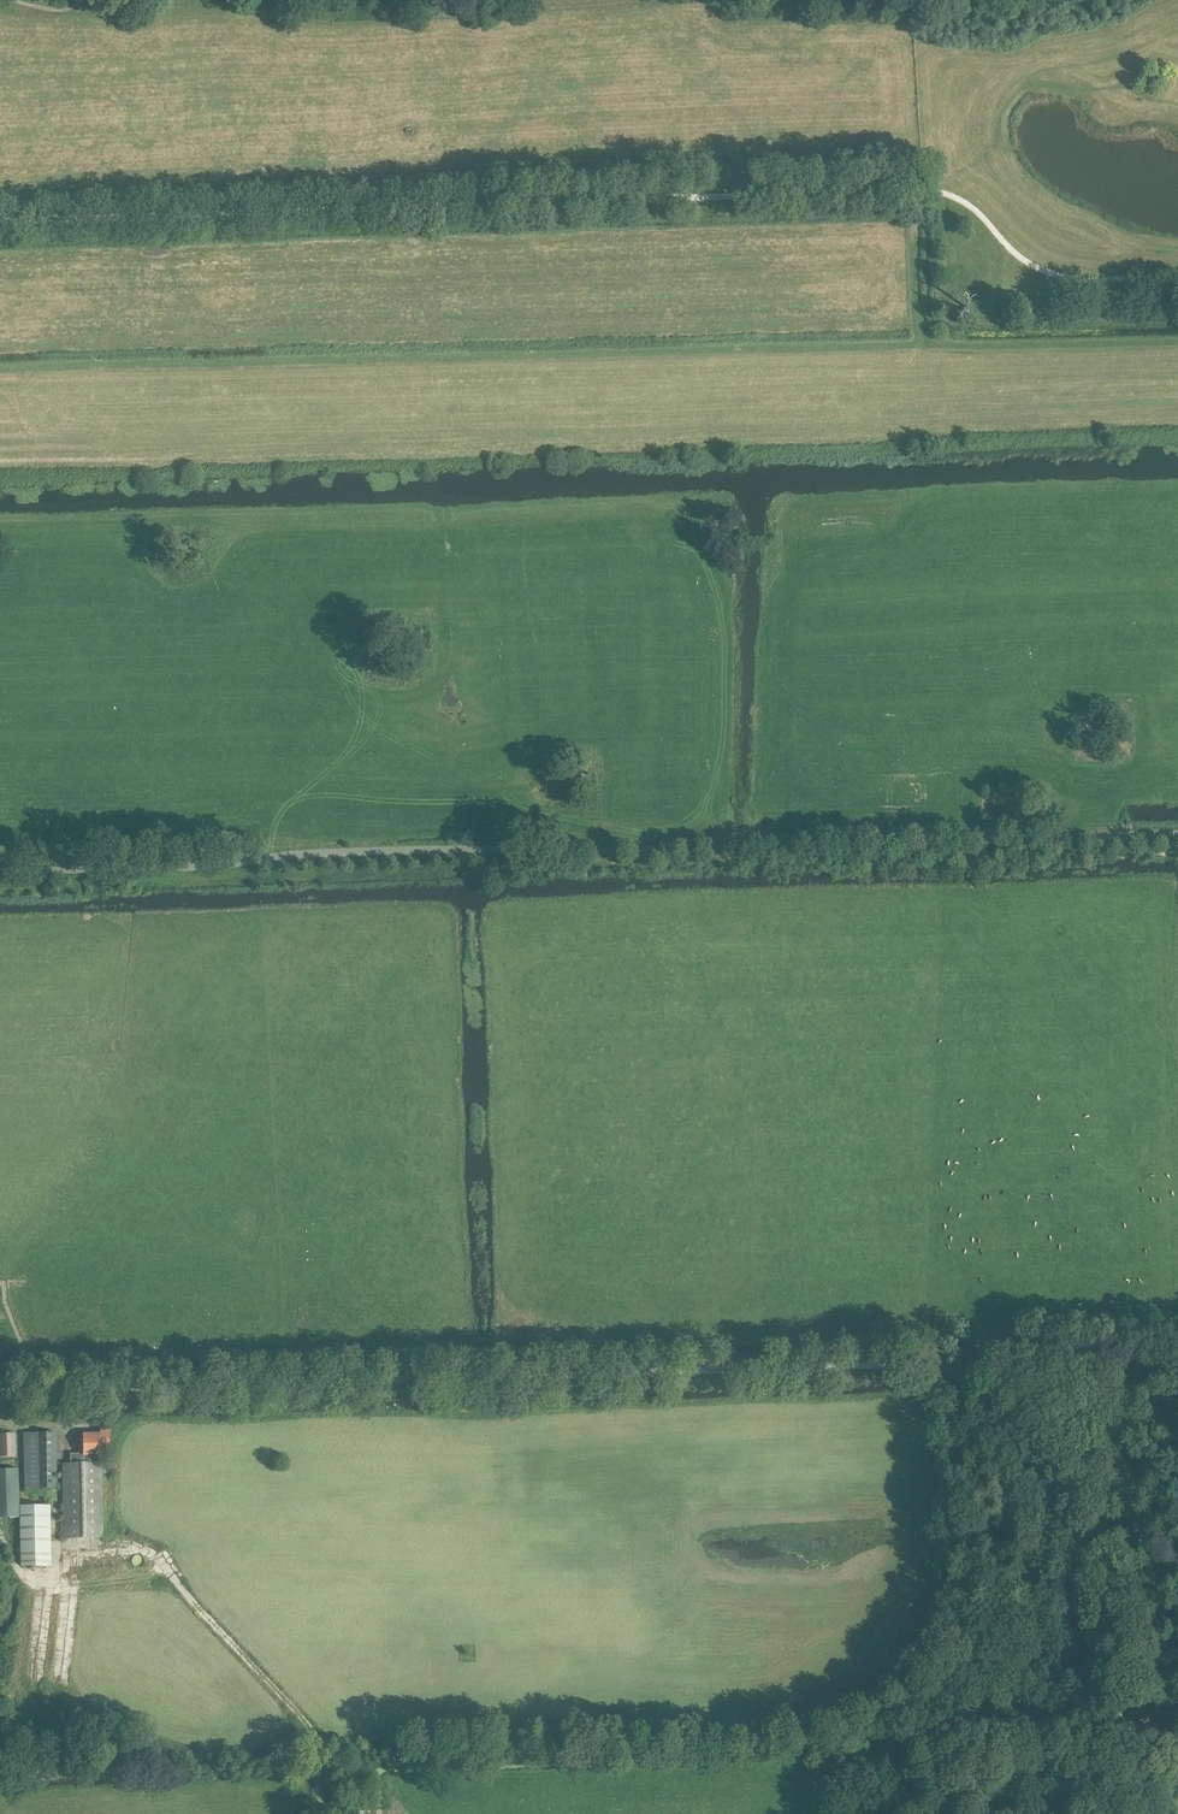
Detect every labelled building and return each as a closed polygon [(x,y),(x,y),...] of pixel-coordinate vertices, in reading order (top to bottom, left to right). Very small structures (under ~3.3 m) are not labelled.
[(104,1462),(103,1443),(111,1443),(111,1430),(101,1431),(101,1434),(83,1434),(84,1453),(71,1453),(71,1463),(63,1463),(66,1538),(104,1537),(102,1472),(106,1472),(106,1462),(104,1462)] [(25,1433),(23,1433),(23,1457),(24,1489),(39,1489),(57,1488),(55,1432),(37,1433),(25,1433)] [(0,1434),(0,1457),(16,1457),(16,1433),(0,1434)] [(19,1468),(0,1469),(0,1517),(20,1517),(21,1567),(52,1566),(52,1505),(20,1505),(19,1468)]
